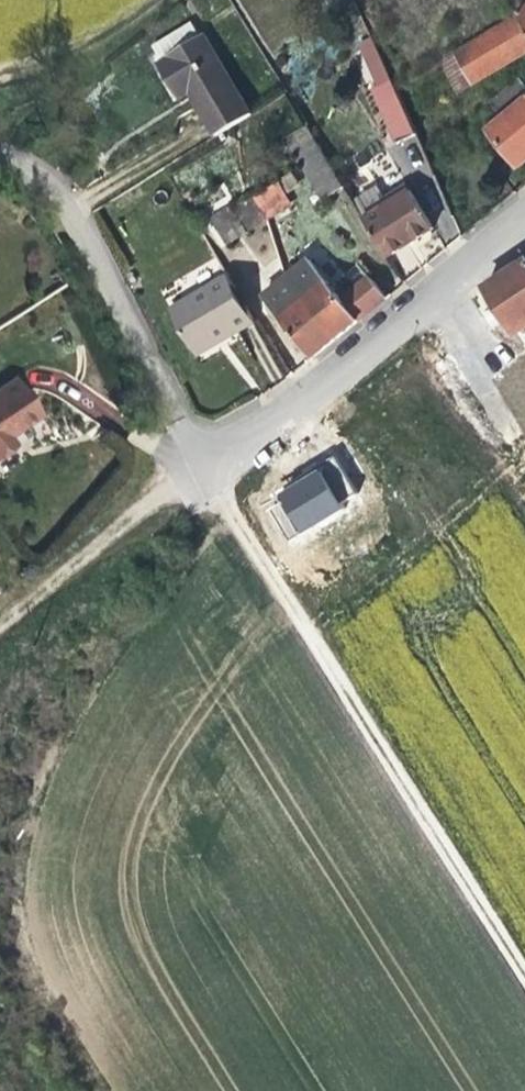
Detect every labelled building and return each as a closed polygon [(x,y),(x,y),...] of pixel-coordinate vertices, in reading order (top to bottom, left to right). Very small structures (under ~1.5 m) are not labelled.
[(524,25),(524,0),(520,0),(513,6),(523,22),(524,25)] [(457,58),(475,89),(524,60),(524,25),(523,22),(457,58)] [(196,31),(160,54),(170,68),(207,46),(196,31)] [(207,46),(170,68),(167,70),(177,87),(187,106),(206,95),(212,104),(201,110),(223,146),(241,135),(259,124),(212,44),(207,46)] [(459,97),(475,89),(457,58),(440,68),(459,97)] [(521,85),(492,109),(506,126),(491,137),(521,173),(524,170),(524,90),(521,85)] [(395,93),(376,105),(401,156),(421,147),(395,93)] [(347,194),(313,135),(297,144),(331,204),(347,194)] [(266,186),(228,216),(245,238),(282,207),(266,186)] [(436,235),(412,196),(366,225),(390,265),(415,249),(436,235)] [(314,268),(294,283),(304,304),(339,344),(389,303),(372,282),(345,305),(335,294),(314,268)] [(524,335),(524,270),(486,295),(496,311),(506,325),(516,341),(524,335)] [(229,282),(172,316),(197,357),(225,340),(234,334),(237,339),(256,329),(229,282)] [(314,364),(339,344),(304,304),(294,283),(269,305),(290,333),(314,364)] [(506,325),(496,311),(482,320),(489,329),(492,334),(506,325)] [(237,339),(234,334),(225,340),(197,357),(200,361),(237,339)] [(37,422),(16,387),(0,398),(0,461),(13,453),(6,442),(21,432),(37,422)] [(492,467),(507,491),(518,510),(524,505),(524,447),(492,467)] [(274,494),(298,532),(355,497),(332,459),(274,494)]
